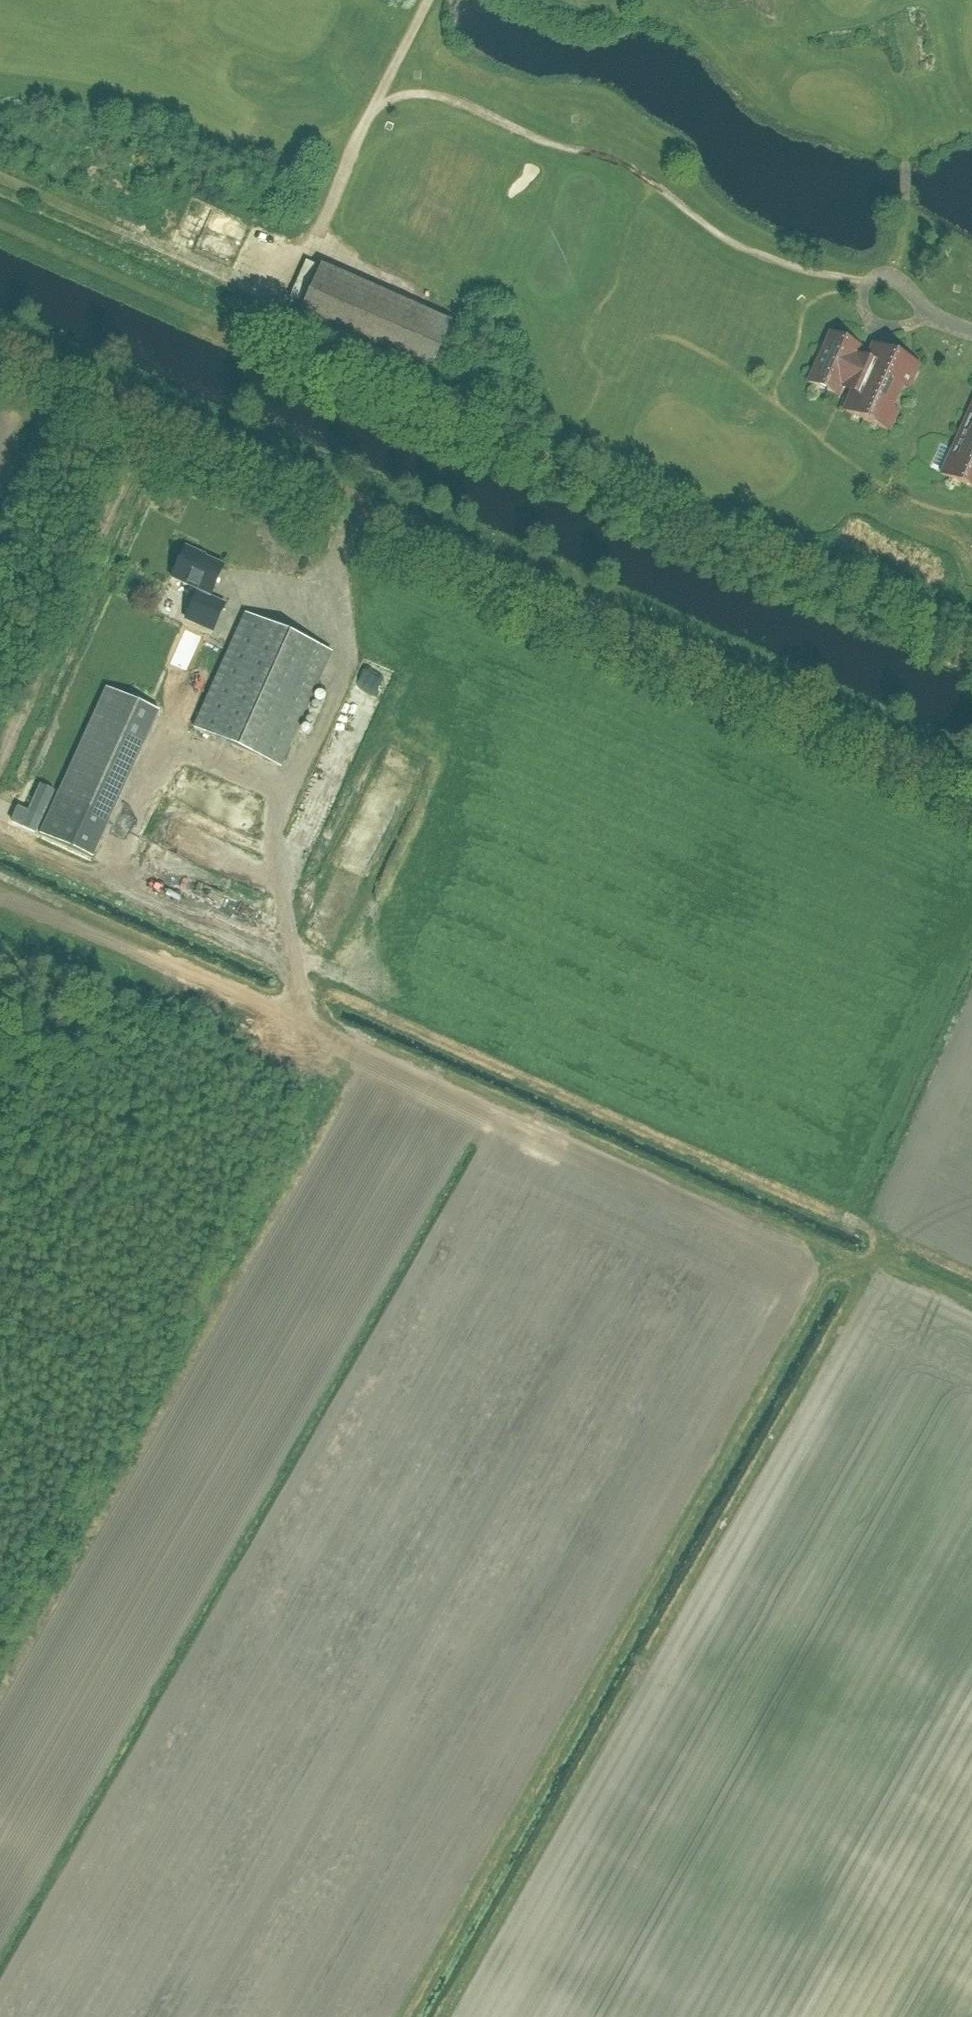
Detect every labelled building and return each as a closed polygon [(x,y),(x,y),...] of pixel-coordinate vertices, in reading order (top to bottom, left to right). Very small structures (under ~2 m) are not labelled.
[(297,253),(284,291),(294,294),(307,256),(297,253)] [(427,381),(452,323),(321,265),(295,322),(427,381)] [(867,366),(854,360),(859,347),(830,334),(808,383),(837,397),(843,383),(856,388),(845,413),(886,431),(895,412),(891,410),(902,387),(905,389),(916,365),(875,347),(867,366)] [(945,476),(971,488),(971,417),(945,476)] [(222,607),(208,600),(223,567),(203,558),(204,556),(185,548),(171,578),(198,590),(185,619),(213,631),(224,605),(223,605),(222,607)] [(280,767),(331,653),(245,615),(194,729),(280,767)] [(201,638),(185,631),(180,643),(195,650),(201,638)] [(161,714),(108,690),(43,833),(96,857),(161,714)]
